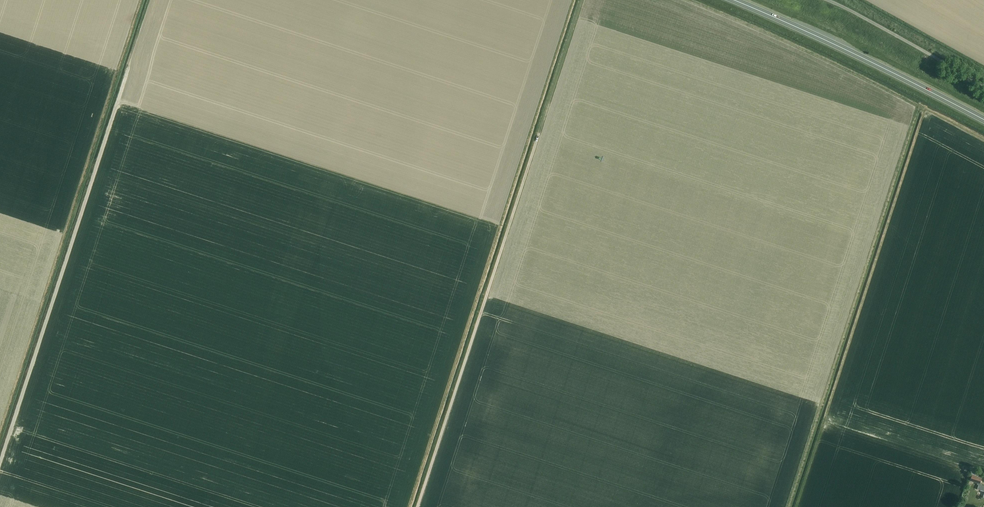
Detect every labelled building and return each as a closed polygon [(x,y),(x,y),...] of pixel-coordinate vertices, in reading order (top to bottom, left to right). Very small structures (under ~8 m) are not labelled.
[(970,481),(980,484),(982,478),(977,477),(972,475),(970,481)]
